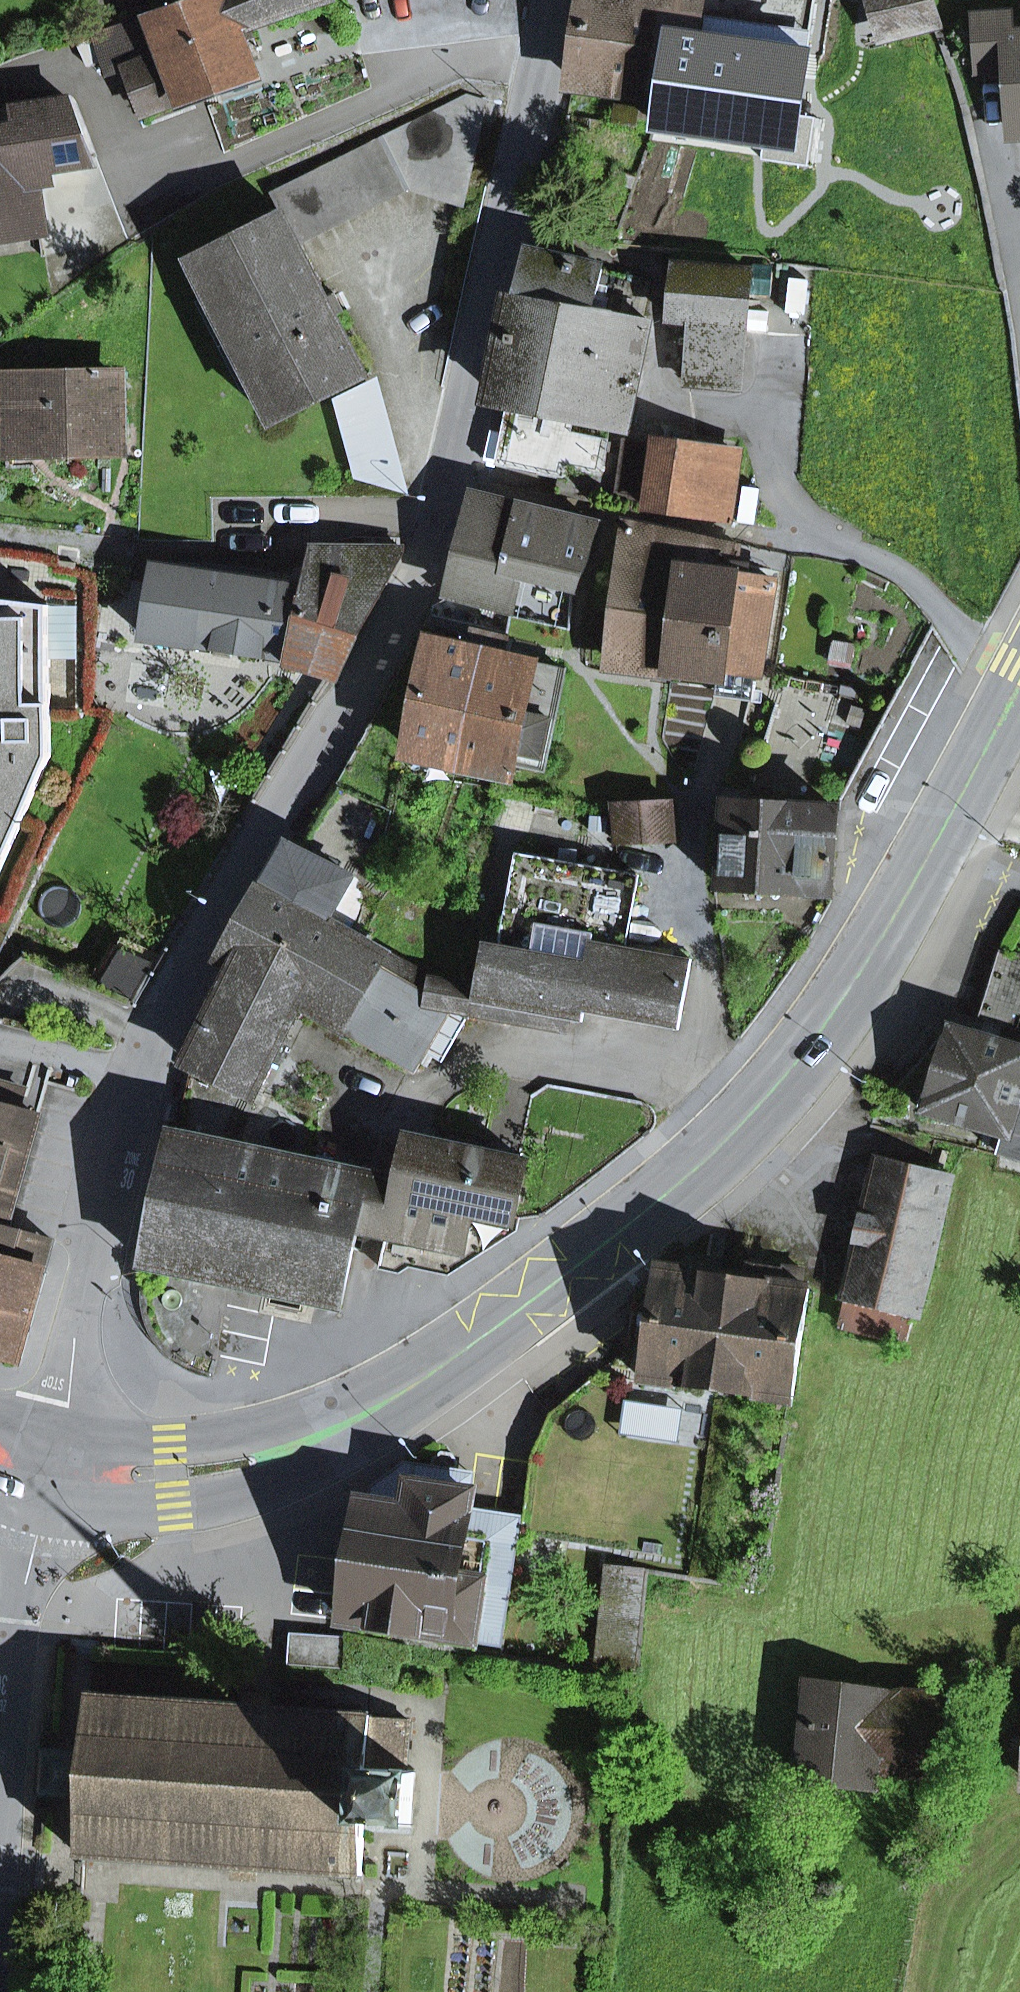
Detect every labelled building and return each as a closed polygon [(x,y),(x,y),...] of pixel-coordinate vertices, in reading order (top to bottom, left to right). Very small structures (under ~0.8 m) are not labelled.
[(146,114),(255,78),(238,31),(332,0),(194,0),(95,36),(109,76),(130,69),(146,114)] [(670,32),(691,35),(697,0),(584,0),(573,79),(661,93),(670,32)] [(887,37),(937,24),(931,0),(877,0),(887,37)] [(1014,132),(1019,132),(1019,37),(1010,37),(1009,15),(975,17),(978,69),(1010,67),(1014,132)] [(657,120),(711,128),(718,77),(724,40),(691,35),(670,32),(661,93),(657,120)] [(794,88),(718,77),(711,128),(786,139),(794,88)] [(296,241),(406,187),(464,205),(487,101),(467,95),(272,193),(283,215),(296,241)] [(38,219),(33,184),(49,182),(46,165),(91,158),(70,99),(17,109),(20,133),(0,137),(0,224),(38,219)] [(365,376),(296,241),(283,215),(194,261),(276,421),(365,376)] [(645,279),(529,252),(496,396),(520,401),(506,463),(560,475),(562,465),(596,472),(604,440),(569,432),(574,412),(627,424),(650,324),(636,321),(645,279)] [(687,380),(741,385),(751,273),(677,266),(672,319),(692,321),(687,380)] [(118,378),(96,379),(97,405),(119,405),(118,378)] [(356,478),(409,493),(378,378),(335,399),(356,478)] [(40,449),(120,447),(119,405),(97,405),(96,379),(8,380),(9,441),(39,441),(40,449)] [(615,497),(650,502),(658,444),(624,439),(615,497)] [(650,502),(649,509),(729,521),(739,456),(658,444),(650,502)] [(480,497),(454,596),(501,608),(512,571),(576,587),(588,562),(596,526),(578,519),(480,497)] [(619,561),(609,660),(673,668),(686,566),(734,575),(735,564),(733,563),(737,544),(676,530),(627,523),(622,562),(619,561)] [(291,659),(290,665),(337,680),(376,598),(380,600),(404,550),(356,548),(317,556),(305,590),(291,659)] [(157,566),(146,638),(291,659),(305,590),(271,584),(273,572),(209,563),(207,574),(157,566)] [(734,575),(686,566),(673,668),(717,676),(720,664),(758,671),(772,581),(746,577),(748,566),(735,564),(734,575)] [(0,599),(0,872),(51,756),(50,659),(50,606),(0,599)] [(50,659),(78,659),(78,606),(50,606),(50,659)] [(410,750),(460,760),(487,633),(476,630),(473,640),(437,630),(410,750)] [(507,638),(487,633),(460,760),(512,772),(516,753),(546,759),(564,671),(533,664),(534,658),(504,652),(507,638)] [(714,696),(754,702),(758,671),(720,664),(717,676),(714,696)] [(721,887),(832,894),(838,810),(805,806),(725,801),(721,887)] [(617,844),(646,842),(643,805),(615,804),(617,844)] [(672,807),(643,805),(646,842),(674,841),(672,807)] [(327,921),(351,877),(300,850),(289,844),(223,960),(236,967),(298,1003),(414,1071),(450,1009),(426,996),(405,984),(412,971),(327,921)] [(692,959),(626,947),(639,875),(516,853),(500,944),(485,942),(477,987),(430,978),(426,996),(450,1009),(509,1021),(511,1009),(571,1020),(583,1022),(584,1012),(679,1030),(692,959)] [(977,1017),(987,1020),(1008,953),(1008,951),(999,948),(977,1017)] [(1008,953),(987,1020),(1019,1030),(1019,957),(1008,953)] [(405,984),(426,996),(430,978),(431,975),(415,966),(412,971),(405,984)] [(236,967),(189,1061),(254,1092),(298,1003),(236,967)] [(509,1021),(568,1033),(571,1020),(511,1009),(509,1021)] [(951,1029),(926,1111),(994,1131),(990,1148),(1000,1152),(1019,1158),(1019,1049),(951,1029)] [(55,1241),(8,1228),(39,1116),(22,1111),(9,1108),(14,1088),(0,1084),(0,1352),(22,1358),(55,1241)] [(9,1108),(22,1111),(27,1092),(14,1088),(9,1108)] [(372,1238),(386,1241),(399,1182),(385,1179),(172,1134),(145,1263),(273,1290),(307,1297),(342,1305),(357,1234),(372,1238)] [(407,1140),(399,1182),(386,1241),(390,1241),(388,1251),(447,1262),(516,1218),(527,1163),(407,1140)] [(913,1317),(948,1176),(877,1158),(842,1299),(913,1317)] [(388,1251),(384,1270),(400,1273),(411,1267),(450,1274),(517,1230),(520,1219),(516,1218),(447,1262),(388,1251)] [(641,1377),(717,1388),(733,1278),(707,1275),(709,1258),(690,1256),(687,1271),(657,1267),(641,1377)] [(759,1282),(733,1278),(717,1388),(793,1399),(808,1290),(801,1289),(803,1271),(762,1265),(759,1282)] [(269,1310),(303,1317),(307,1297),(273,1290),(269,1310)] [(707,1391),(595,1374),(549,1413),(530,1457),(519,1535),(681,1559),(707,1391)] [(411,1483),(470,1492),(473,1474),(433,1467),(432,1470),(407,1466),(388,1481),(396,1491),(409,1494),(411,1483)] [(499,1644),(519,1519),(467,1511),(470,1492),(411,1483),(409,1494),(396,1491),(388,1481),(378,1489),(375,1503),(362,1501),(345,1622),(499,1644)] [(613,1570),(603,1666),(632,1669),(642,1573),(613,1570)] [(288,1665),(344,1669),(346,1637),(290,1633),(288,1665)] [(811,1680),(800,1773),(871,1781),(874,1760),(880,1706),(877,1705),(879,1691),(811,1680)] [(244,1707),(269,1708),(270,1684),(246,1682),(244,1707)] [(880,1706),(874,1760),(909,1764),(915,1697),(879,1691),(877,1705),(880,1706)] [(258,1868),(362,1876),(365,1824),(413,1828),(417,1770),(407,1769),(410,1719),(269,1708),(244,1707),(90,1695),(85,1753),(84,1774),(82,1797),(78,1855),(231,1866),(258,1868)] [(909,1764),(943,1768),(951,1698),(915,1697),(909,1764)] [(84,1774),(85,1753),(51,1751),(48,1794),(82,1797),(84,1774)] [(230,1890),(256,1892),(258,1868),(231,1866),(230,1890)]
